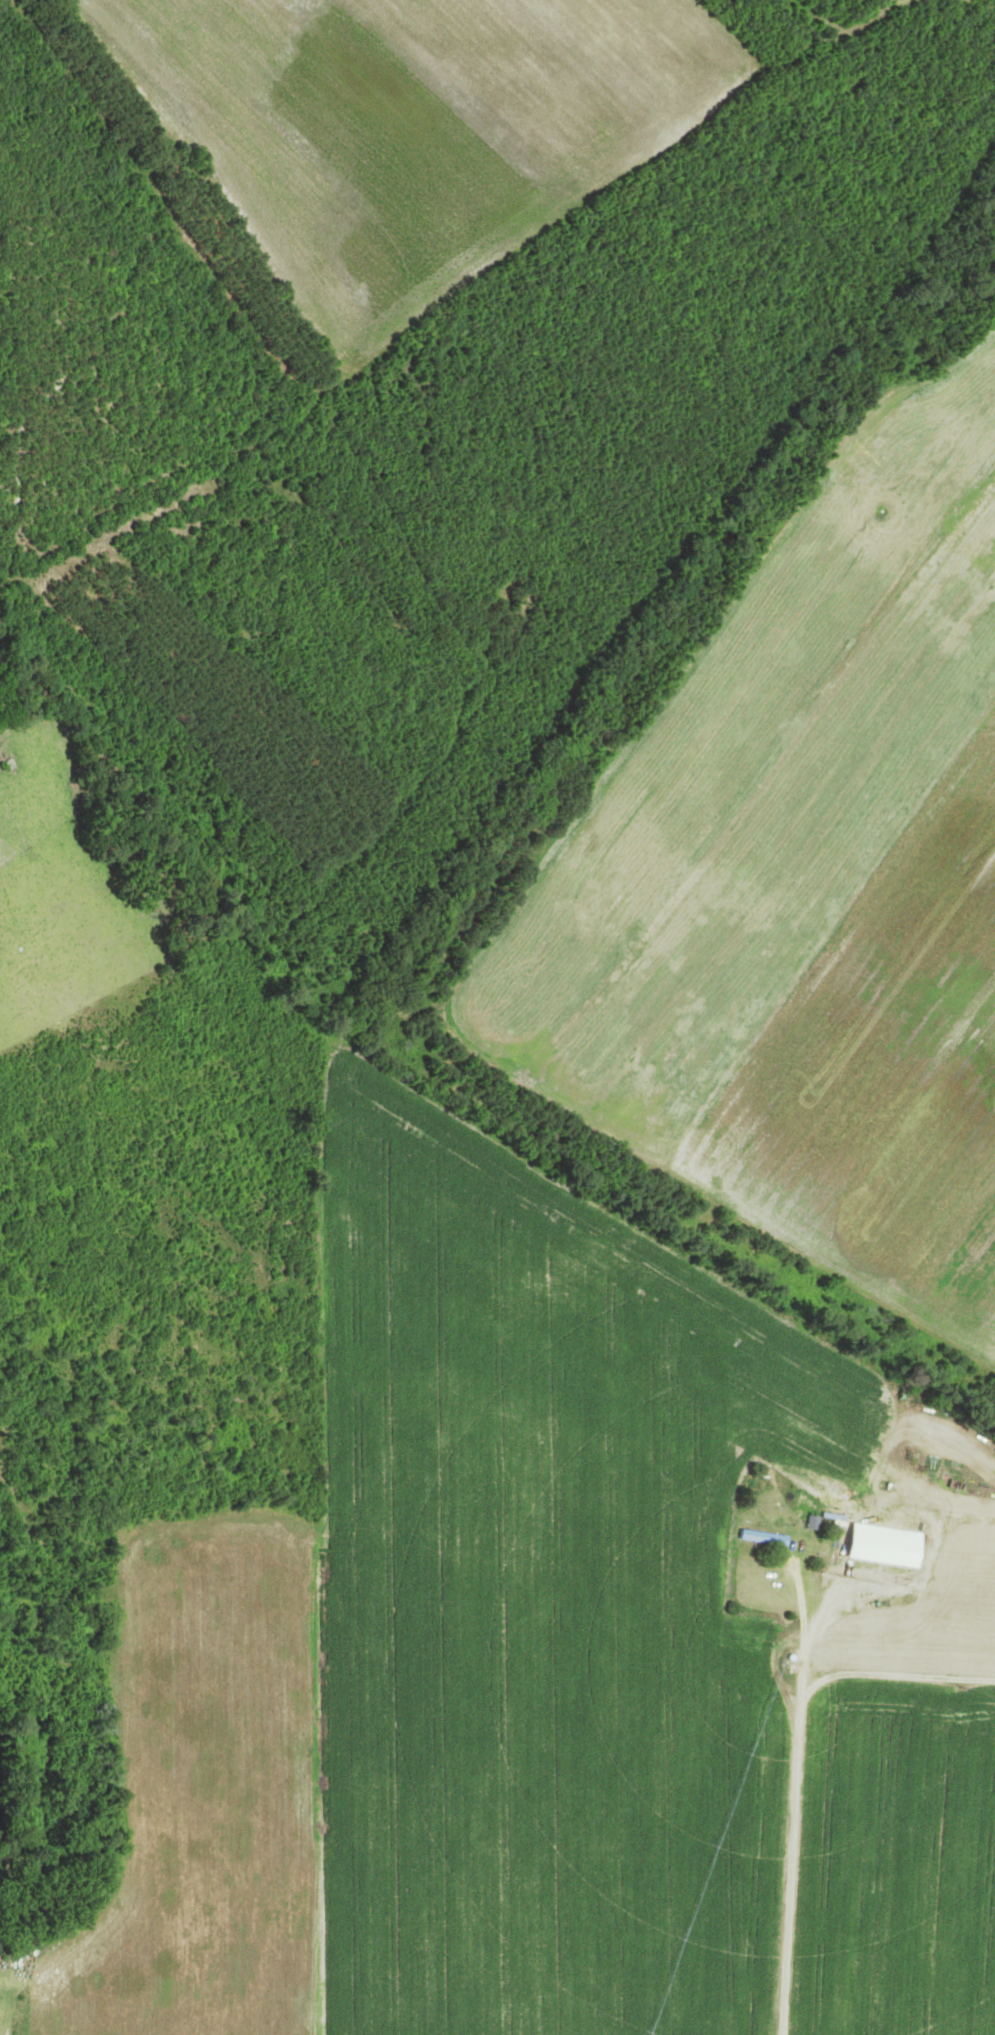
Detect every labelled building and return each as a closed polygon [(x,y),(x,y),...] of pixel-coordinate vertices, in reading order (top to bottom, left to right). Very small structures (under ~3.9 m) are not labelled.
[(812,1532),(815,1520),(804,1517),(801,1530),(812,1532)]
